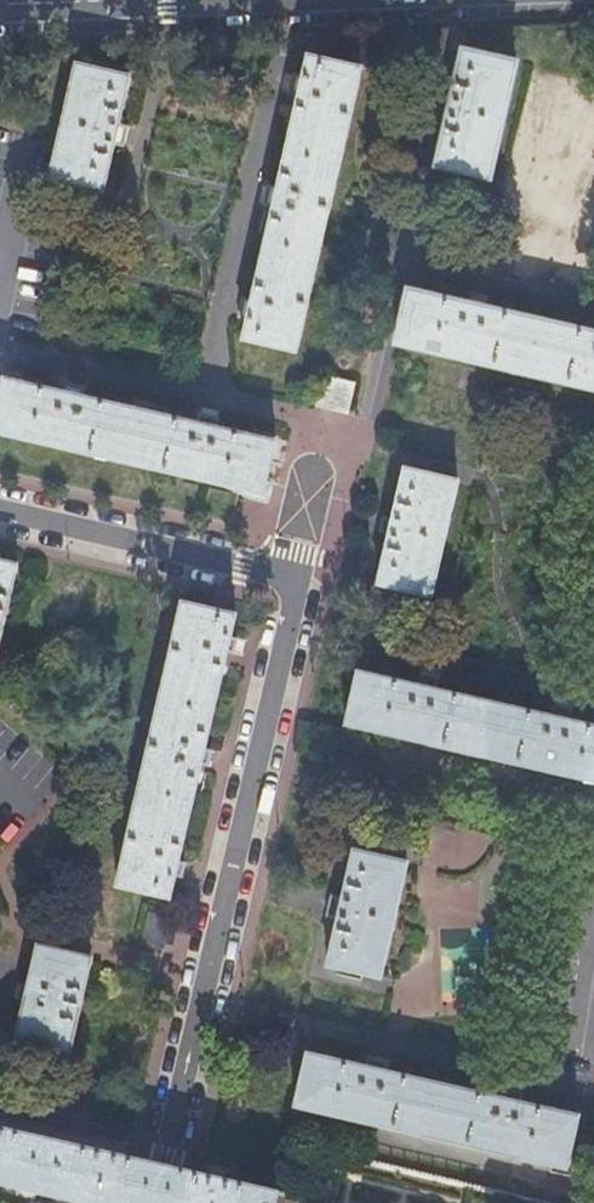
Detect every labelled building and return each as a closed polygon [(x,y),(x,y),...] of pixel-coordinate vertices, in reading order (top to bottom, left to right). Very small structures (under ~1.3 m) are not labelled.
[(243,47),(242,39),(203,41),(203,48),(243,47)] [(516,65),(465,53),(438,166),(489,177),(516,65)] [(362,71),(310,58),(246,340),(295,352),(362,71)] [(115,135),(129,79),(77,66),(51,178),(101,190),(115,135)] [(470,307),(409,294),(398,344),(593,389),(593,336),(482,311),(485,299),(472,296),(470,307)] [(353,381),(316,373),(309,401),(346,410),(353,381)] [(276,443),(2,379),(0,390),(0,433),(264,494),(276,443)] [(379,532),(390,535),(378,585),(430,596),(456,482),(405,471),(394,519),(383,517),(379,532)] [(0,561),(0,633),(17,565),(0,561)] [(237,613),(181,600),(114,887),(169,900),(237,613)] [(358,674),(345,732),(593,788),(593,726),(571,721),(575,704),(560,700),(556,717),(433,690),(438,671),(421,667),(416,687),(358,674)] [(322,924),(337,928),(327,966),(379,979),(406,864),(355,852),(342,905),(328,903),(322,924)] [(92,968),(35,955),(11,1057),(68,1071),(92,968)] [(361,1069),(306,1057),(294,1108),(567,1169),(579,1119),(520,1105),(523,1092),(503,1088),(500,1100),(383,1073),(386,1061),(365,1057),(361,1069)] [(0,1125),(0,1184),(81,1202),(277,1202),(280,1190),(166,1164),(0,1125)]
